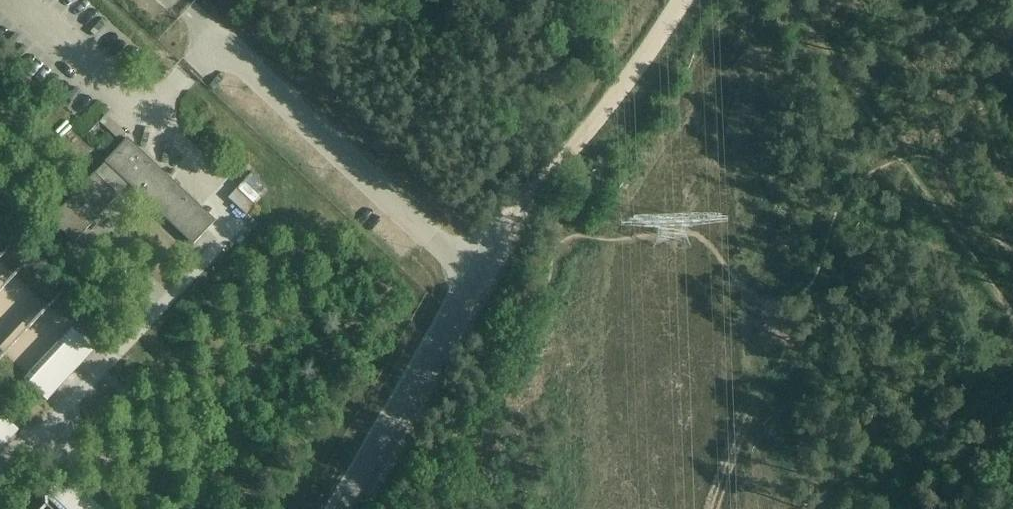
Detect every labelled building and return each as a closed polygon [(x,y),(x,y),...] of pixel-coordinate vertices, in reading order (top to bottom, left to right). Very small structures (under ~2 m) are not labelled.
[(127,138),(110,157),(51,221),(74,243),(128,185),(193,245),(215,221),(127,138)] [(255,206),(237,189),(228,198),(246,216),(255,206)] [(83,347),(34,399),(51,416),(100,364),(83,347)] [(23,444),(6,428),(0,434),(0,469),(23,444)] [(69,491),(52,508),(88,508),(69,491)]
